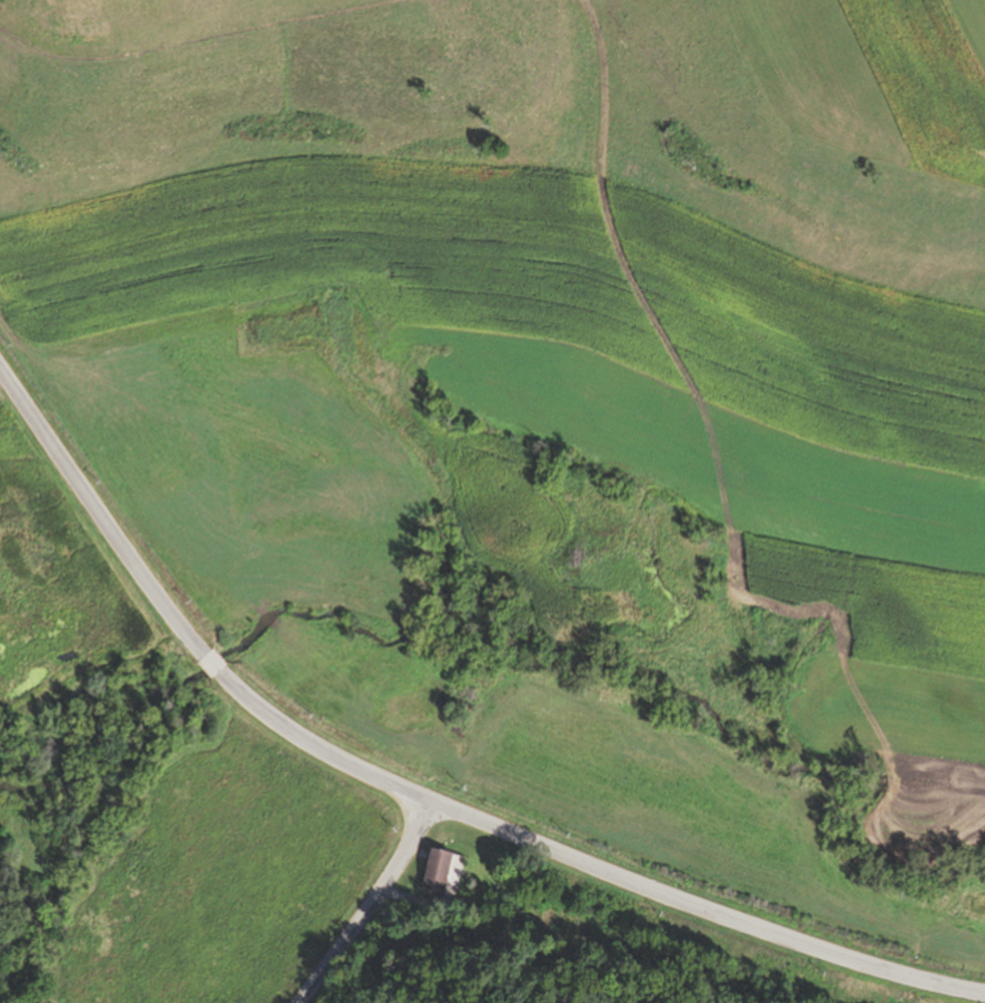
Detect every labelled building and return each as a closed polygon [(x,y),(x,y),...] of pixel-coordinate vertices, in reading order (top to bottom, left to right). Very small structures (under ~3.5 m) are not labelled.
[(432,850),(422,892),(444,897),(454,855),(432,850)]
